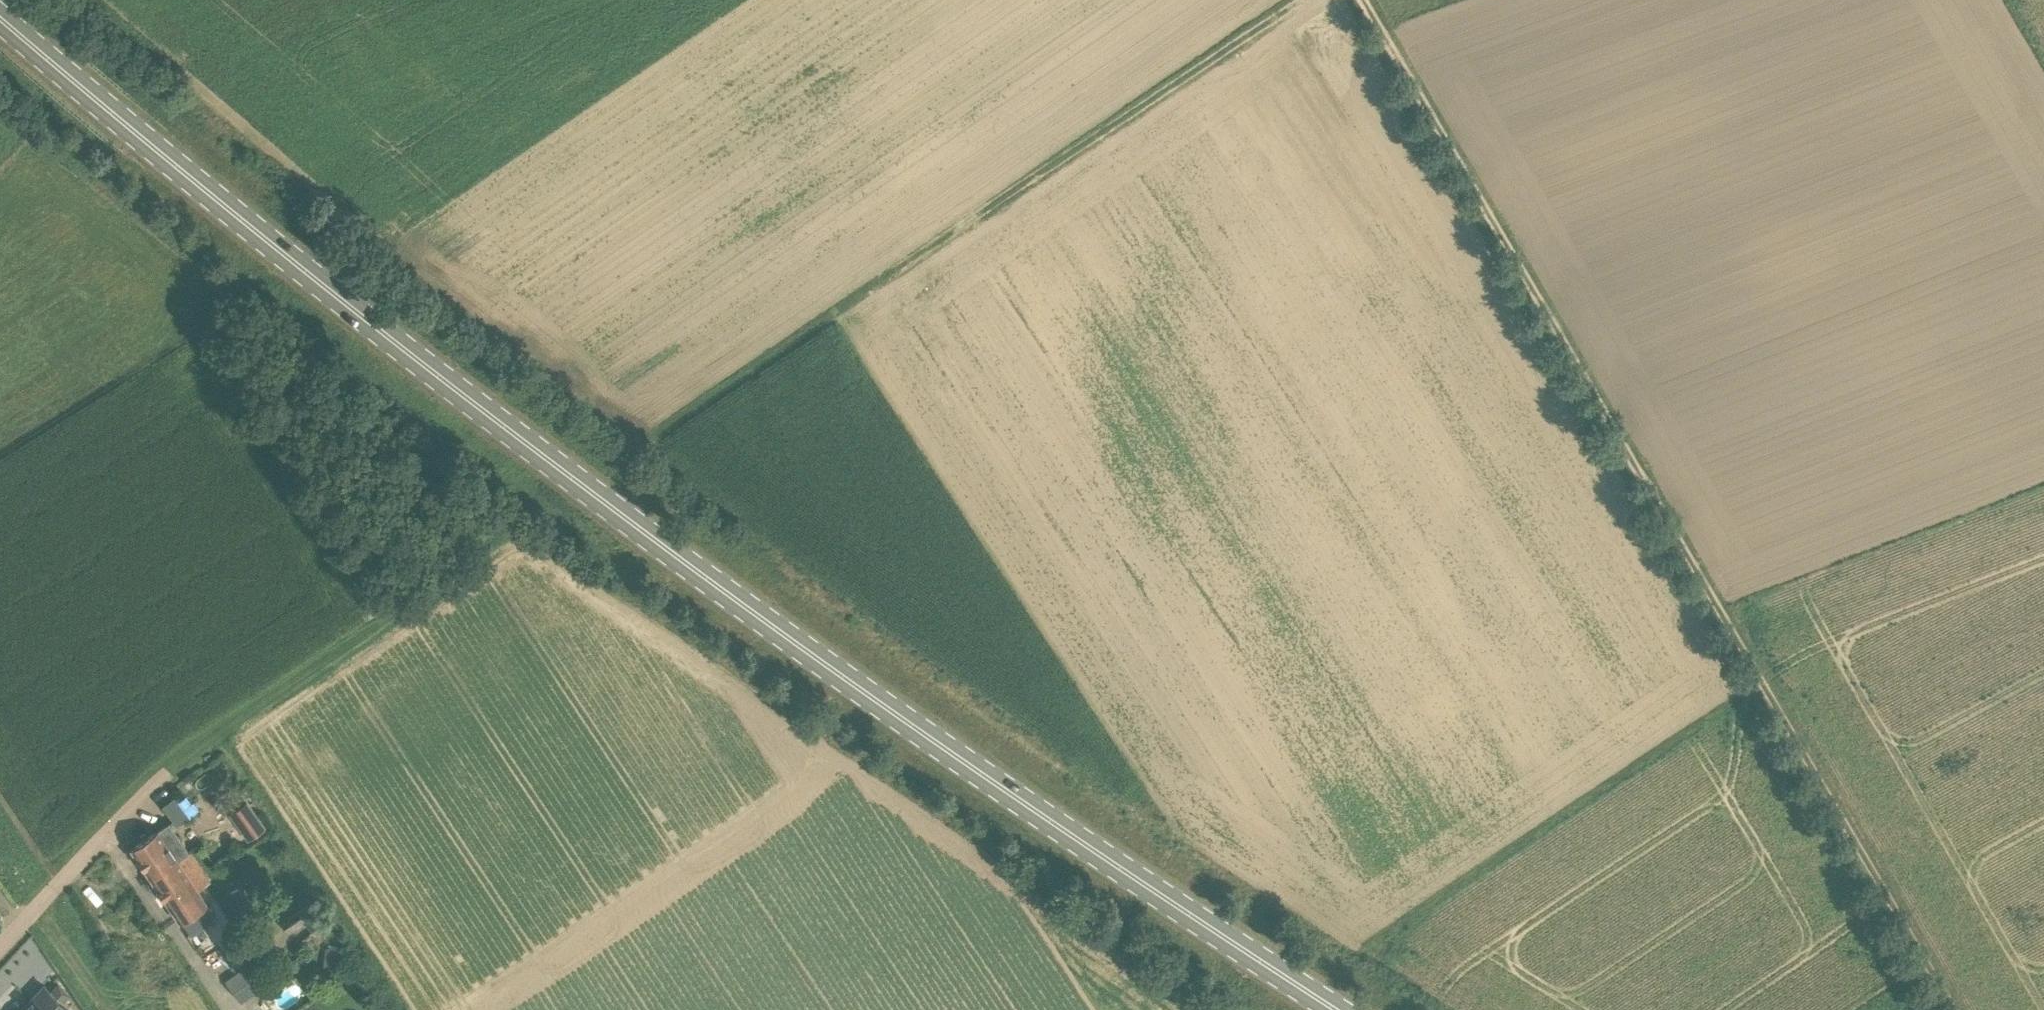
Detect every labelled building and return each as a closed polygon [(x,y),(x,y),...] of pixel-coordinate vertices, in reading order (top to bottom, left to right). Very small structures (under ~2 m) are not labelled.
[(179,803),(189,818),(197,812),(187,797),(179,803)] [(175,798),(164,806),(178,826),(189,818),(175,798)] [(249,801),(230,814),(248,840),(267,827),(249,801)] [(152,878),(188,852),(170,823),(132,848),(152,878)] [(199,891),(209,883),(212,881),(192,851),(188,852),(152,878),(172,908),(181,923),(182,922),(183,924),(192,936),(216,919),(206,906),(208,905),(199,891)] [(280,919),(288,933),(317,914),(309,901),(280,919)] [(326,947),(323,967),(340,969),(344,950),(326,947)] [(274,979),(260,957),(227,979),(242,1001),(274,979)] [(45,985),(21,1009),(71,1009),(45,985)]
